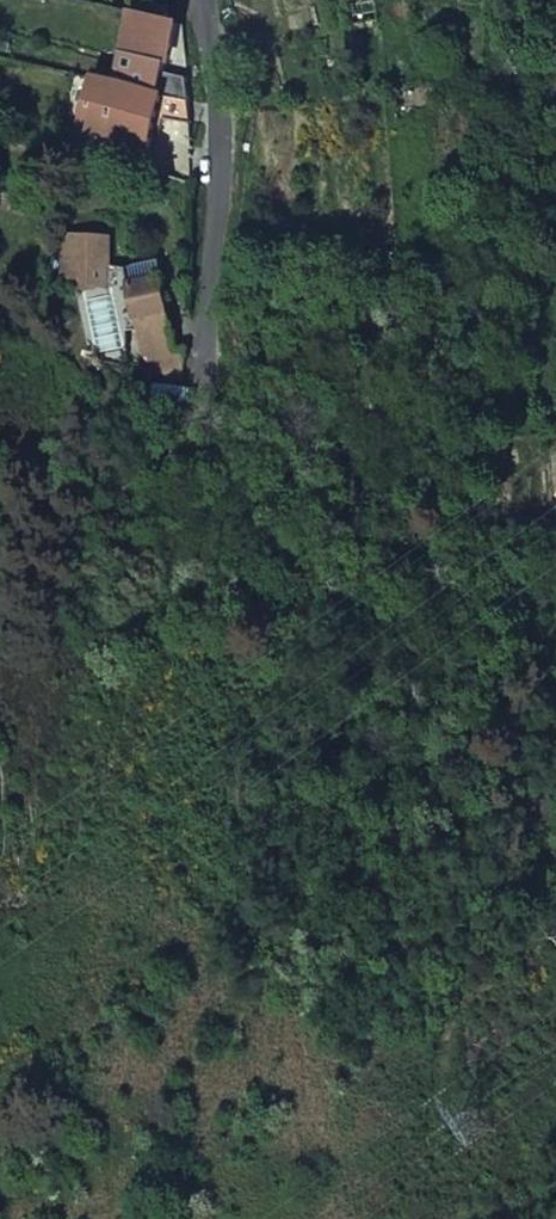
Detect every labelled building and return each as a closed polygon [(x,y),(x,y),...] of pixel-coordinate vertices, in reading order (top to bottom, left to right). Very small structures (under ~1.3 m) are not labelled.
[(142,17),(133,58),(168,66),(177,25),(142,17)] [(163,74),(157,96),(162,97),(191,102),(188,79),(163,74)] [(126,87),(100,81),(88,133),(147,149),(157,117),(162,97),(157,96),(126,86),(126,87)] [(162,97),(157,117),(191,123),(191,102),(162,97)] [(117,300),(123,333),(139,329),(148,375),(179,382),(185,352),(174,354),(160,263),(137,267),(118,268),(110,266),(110,237),(67,237),(67,289),(94,291),(103,298),(117,300)]
